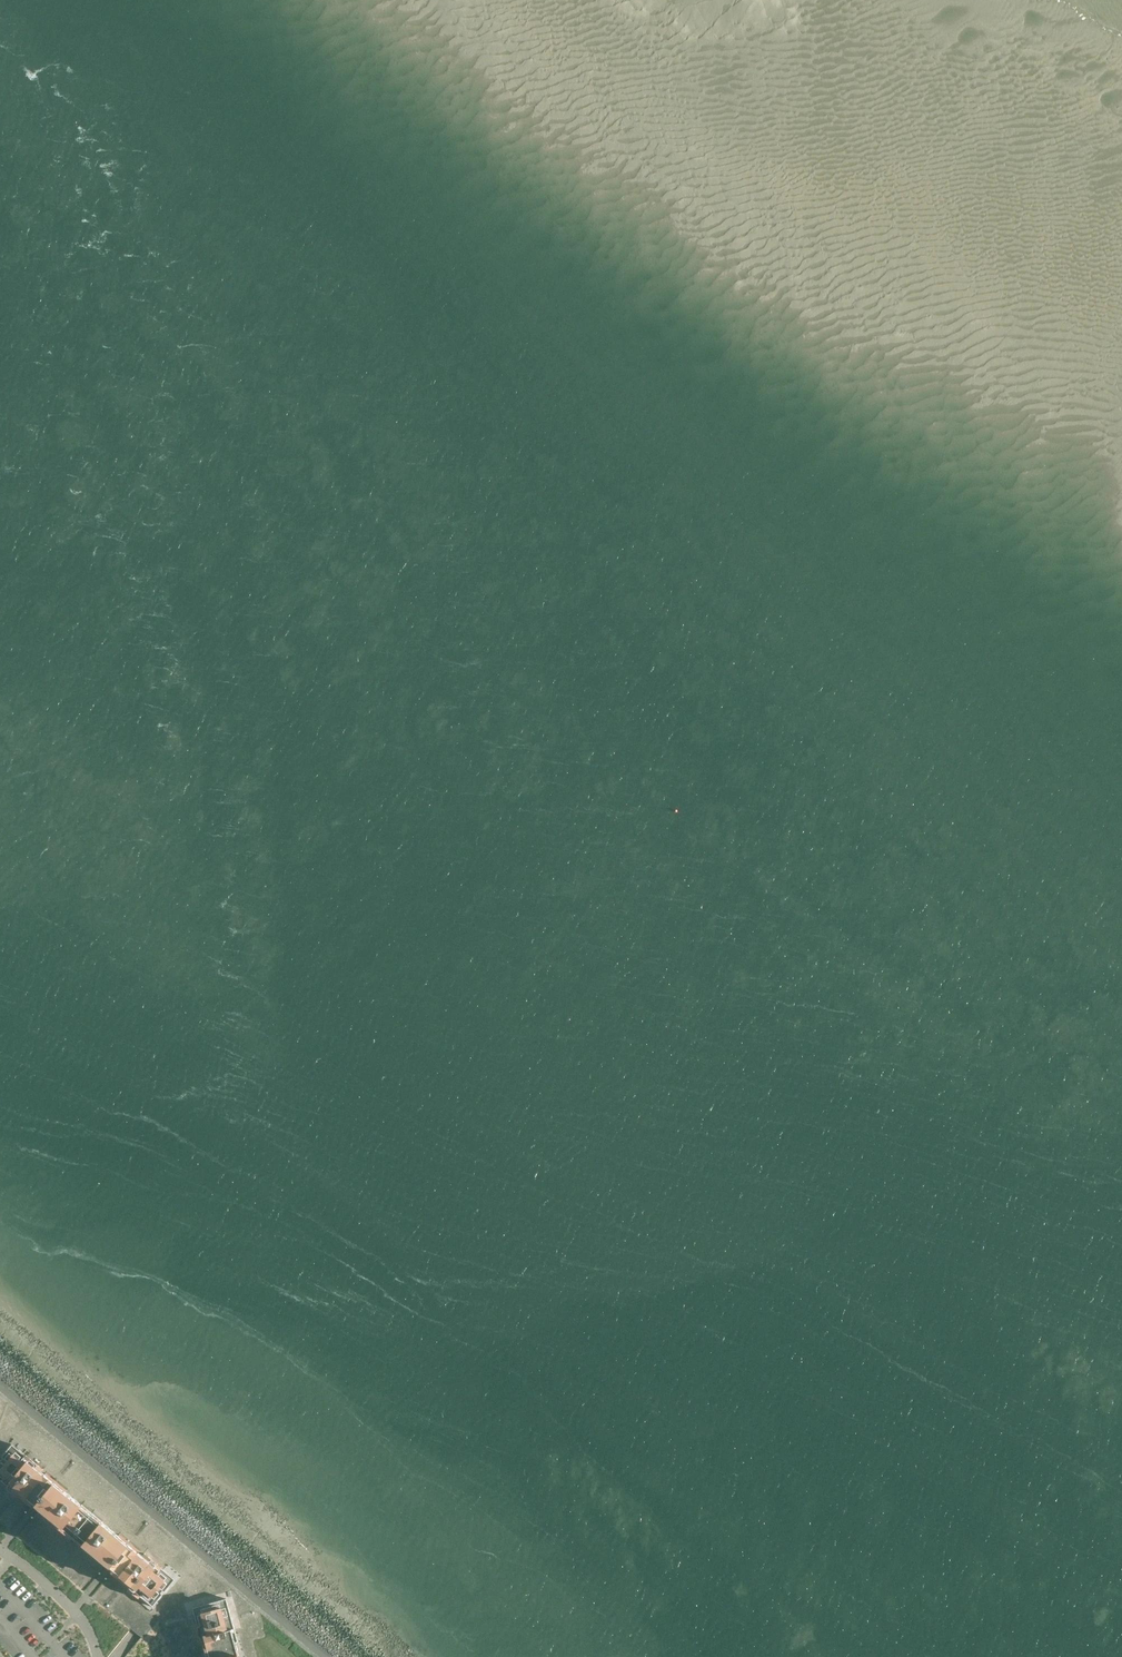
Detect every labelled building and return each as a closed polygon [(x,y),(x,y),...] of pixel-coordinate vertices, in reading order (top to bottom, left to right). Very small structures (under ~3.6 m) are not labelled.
[(169,1656),(269,1656),(262,1617),(0,1399),(0,1516),(169,1656)]
